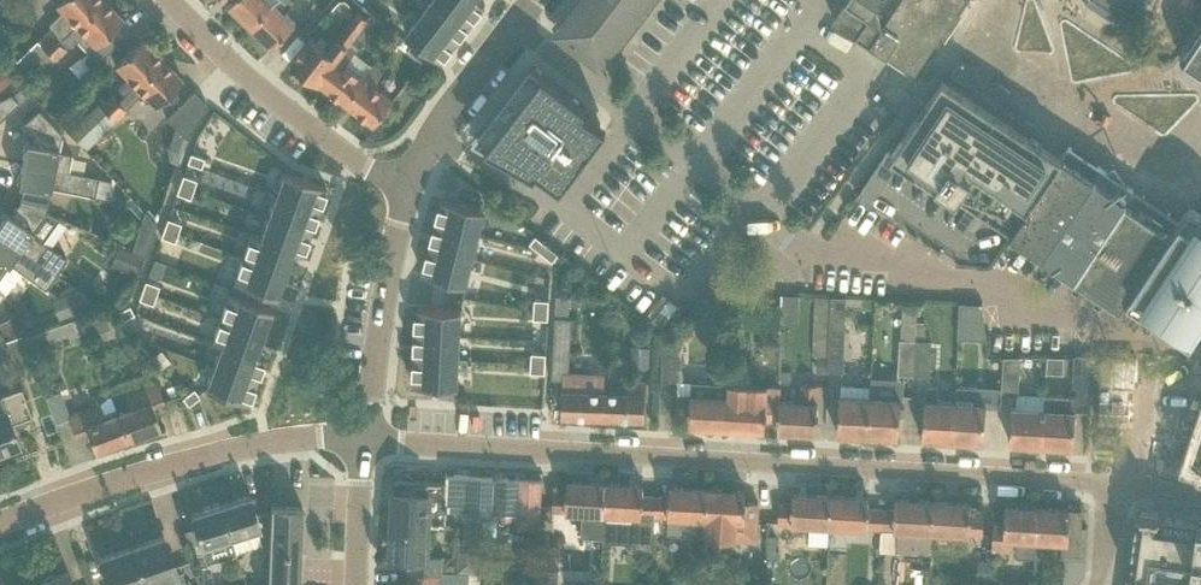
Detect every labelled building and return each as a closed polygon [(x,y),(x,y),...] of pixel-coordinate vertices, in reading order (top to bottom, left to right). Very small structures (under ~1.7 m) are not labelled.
[(39,44),(37,41),(18,59),(28,69),(47,51),(58,40),(61,37),(75,24),(99,0),(58,0),(55,3),(63,11),(50,23),(55,29),(51,33),(39,44)] [(75,24),(61,37),(68,45),(74,38),(87,51),(80,57),(90,68),(115,44),(105,35),(123,18),(105,0),(99,0),(75,24)] [(229,4),(250,25),(276,0),(233,0),(229,4)] [(289,0),(276,0),(250,25),(272,46),(289,29),(295,22),(284,12),(292,3),(289,0)] [(420,14),(456,41),(470,23),(440,0),(431,0),(420,14)] [(470,23),(485,4),(480,0),(440,0),(470,23)] [(565,21),(563,20),(562,21),(569,26),(562,36),(600,65),(601,64),(599,62),(647,0),(582,0),(565,21)] [(833,18),(913,72),(961,0),(845,0),(833,18)] [(1128,21),(1142,0),(1097,0),(1128,21)] [(310,35),(305,41),(291,60),(319,82),(363,25),(362,25),(367,18),(358,11),(333,44),(321,35),(317,40),(310,35)] [(420,14),(406,34),(441,61),(456,41),(420,14)] [(1179,56),(1200,70),(1200,23),(1179,56)] [(363,25),(319,82),(346,103),(366,77),(346,63),(355,51),(371,31),(363,25)] [(410,45),(397,36),(387,50),(400,60),(407,50),(410,45)] [(135,84),(162,58),(141,37),(124,54),(114,63),(128,77),(121,83),(116,88),(124,95),(135,84)] [(58,40),(47,51),(54,59),(65,48),(58,40)] [(135,84),(124,95),(117,101),(124,109),(142,92),(155,105),(164,95),(182,79),(162,58),(135,84)] [(487,119),(481,127),(495,138),(489,147),(496,151),(498,152),(531,171),(534,173),(537,169),(543,173),(546,175),(553,166),(568,177),(581,160),(589,149),(605,129),(606,127),(600,123),(589,114),(583,109),(586,105),(584,103),(552,78),(545,73),(533,64),(530,62),(525,70),(516,81),(511,87),(521,94),(511,107),(501,100),(487,119)] [(374,66),(366,77),(346,103),(374,124),(393,99),(374,84),(383,72),(374,66)] [(1,91),(11,82),(0,70),(0,89),(1,91)] [(888,147),(866,179),(868,180),(880,188),(899,160),(1010,234),(1062,156),(1040,142),(1044,135),(1022,120),(1022,117),(1022,116),(1021,113),(1020,111),(1019,109),(1017,107),(1016,107),(1013,105),(1011,104),(1009,104),(1007,104),(1004,104),(1003,104),(1000,105),(957,77),(952,73),(936,97),(931,94),(930,94),(929,94),(928,94),(927,94),(925,95),(924,95),(917,107),(916,108),(916,109),(916,110),(916,111),(917,112),(918,113),(893,151),(888,147)] [(193,90),(176,107),(167,116),(187,138),(190,131),(207,104),(200,98),(193,90)] [(18,102),(10,93),(0,98),(0,119),(18,102)] [(117,101),(110,94),(99,105),(106,112),(117,101)] [(117,101),(106,112),(113,120),(124,109),(117,101)] [(106,112),(99,105),(69,133),(77,141),(82,136),(106,112)] [(61,133),(38,109),(23,123),(33,134),(31,142),(26,141),(21,162),(97,177),(93,195),(107,198),(111,179),(68,170),(71,153),(58,151),(61,133)] [(113,120),(106,112),(82,136),(89,143),(113,120)] [(1062,156),(1010,234),(1012,235),(1042,255),(1101,167),(1069,146),(1062,156)] [(190,153),(187,162),(200,167),(204,157),(190,153)] [(97,177),(21,162),(17,183),(23,184),(19,201),(46,212),(51,187),(93,195),(97,177)] [(1101,167),(1042,255),(1074,277),(1133,189),(1101,167)] [(280,181),(275,192),(317,207),(325,186),(283,171),(280,181)] [(182,174),(179,184),(193,188),(196,179),(182,174)] [(179,184),(176,193),(189,198),(193,188),(179,184)] [(1179,219),(1133,189),(1074,277),(1120,307),(1125,299),(1179,219)] [(274,196),(267,215),(309,230),(317,207),(275,192),(274,196)] [(442,198),(435,224),(478,235),(485,209),(442,198)] [(0,219),(0,234),(56,274),(66,259),(41,241),(58,217),(46,212),(19,201),(10,215),(5,212),(0,219)] [(1179,219),(1125,299),(1190,342),(1200,325),(1200,211),(1189,203),(1179,219)] [(144,211),(130,249),(144,254),(155,222),(144,211)] [(260,236),(259,238),(291,250),(301,253),(309,230),(267,215),(260,236)] [(166,221),(162,230),(176,235),(179,226),(166,221)] [(435,224),(429,247),(473,258),(478,235),(435,224)] [(162,230),(159,239),(173,244),(176,235),(162,230)] [(250,232),(240,258),(283,273),(291,250),(259,238),(260,236),(250,232)] [(1,292),(3,293),(20,271),(45,289),(56,274),(0,234),(0,291),(1,292)] [(535,235),(529,242),(541,251),(547,244),(535,235)] [(547,244),(541,251),(552,260),(558,253),(547,244)] [(117,245),(110,265),(119,269),(134,274),(140,257),(141,254),(117,245)] [(429,247),(422,273),(466,284),(473,258),(429,247)] [(240,258),(232,281),(274,296),(283,273),(240,258)] [(350,272),(346,307),(361,309),(364,274),(350,272)] [(146,278),(142,287),(156,292),(159,283),(146,278)] [(142,287),(139,296),(153,301),(156,292),(142,287)] [(63,310),(57,312),(60,319),(79,312),(71,291),(67,292),(68,296),(71,302),(72,307),(63,310)] [(228,292),(220,315),(262,330),(270,307),(228,292)] [(781,294),(780,321),(798,321),(798,294),(781,294)] [(831,296),(814,295),(812,354),(828,355),(831,296)] [(831,296),(828,355),(828,370),(843,370),(845,308),(846,297),(831,296)] [(557,297),(553,354),(551,378),(563,379),(562,392),(562,416),(602,417),(603,390),(603,380),(604,358),(568,357),(571,318),(567,318),(568,298),(557,297)] [(846,297),(845,308),(873,309),(873,299),(873,298),(846,297)] [(534,298),(534,308),(548,309),(549,299),(534,298)] [(957,338),(986,339),(985,333),(982,304),(959,302),(957,338)] [(113,323),(106,305),(82,314),(88,332),(92,341),(116,333),(113,323)] [(129,305),(116,312),(121,321),(133,314),(129,305)] [(416,306),(415,334),(460,336),(461,308),(416,306)] [(534,308),(533,318),(547,319),(548,309),(534,308)] [(220,315),(211,340),(221,344),(221,342),(254,353),(262,330),(220,315)] [(76,318),(22,337),(28,352),(81,333),(76,318)] [(15,319),(0,327),(1,329),(6,338),(21,329),(16,321),(15,319)] [(905,329),(904,338),(915,339),(916,330),(905,329)] [(7,339),(5,340),(16,370),(32,364),(29,355),(28,352),(22,337),(21,334),(21,335),(7,339)] [(415,334),(414,357),(459,359),(460,336),(415,334)] [(900,338),(897,373),(913,374),(915,339),(904,338),(900,338)] [(915,339),(913,374),(929,375),(931,340),(924,339),(915,339)] [(221,344),(213,365),(255,380),(264,357),(254,353),(221,342),(221,344)] [(679,383),(681,344),(663,343),(661,382),(679,383)] [(647,366),(648,346),(634,346),(633,366),(647,366)] [(531,352),(531,362),(545,363),(546,353),(531,352)] [(1074,356),(1073,387),(1076,387),(1076,395),(1075,411),(1087,412),(1090,356),(1074,356)] [(414,357),(413,384),(458,386),(459,359),(414,357)] [(1001,387),(1000,394),(1017,395),(1018,395),(1018,392),(1020,357),(1003,357),(1002,357),(1001,381),(1001,387)] [(531,362),(530,372),(545,373),(545,363),(531,362)] [(213,365),(205,387),(247,403),(255,380),(213,365)] [(729,374),(728,384),(727,427),(765,429),(765,418),(778,419),(779,396),(780,387),(749,385),(750,375),(729,374)] [(628,391),(603,390),(602,417),(645,419),(646,381),(628,380),(628,391)] [(152,405),(164,401),(156,381),(124,393),(129,406),(117,410),(126,437),(159,425),(152,405)] [(691,381),(690,394),(677,394),(676,413),(689,414),(689,425),(727,427),(728,384),(691,381)] [(777,430),(816,432),(819,386),(801,385),(800,397),(779,396),(778,419),(777,430)] [(955,402),(953,440),(983,442),(985,418),(985,405),(985,404),(974,403),(975,386),(956,385),(955,402)] [(986,386),(985,402),(986,403),(985,404),(985,405),(1000,406),(1000,394),(1001,387),(986,386)] [(18,444),(10,423),(31,415),(23,393),(20,387),(0,394),(0,451),(18,444)] [(193,388),(182,397),(188,405),(199,396),(193,388)] [(924,400),(923,414),(922,438),(953,440),(955,402),(937,401),(937,389),(925,388),(924,400)] [(474,404),(505,406),(505,395),(475,393),(474,404)] [(1043,409),(1042,445),(1073,447),(1075,411),(1076,395),(1044,393),(1044,396),(1043,409)] [(839,396),(838,409),(837,433),(868,435),(870,398),(839,396)] [(870,398),(868,435),(898,437),(900,413),(900,399),(870,398)] [(126,437),(117,410),(105,415),(100,402),(67,415),(74,435),(85,430),(94,450),(126,437)] [(1012,407),(1010,443),(1042,445),(1043,409),(1012,407)] [(1191,458),(1200,461),(1200,430),(1191,458)] [(494,476),(467,474),(465,515),(494,517),(518,518),(517,526),(539,528),(540,502),(541,480),(542,480),(542,478),(541,478),(536,478),(494,476)] [(394,492),(393,524),(428,525),(444,526),(445,504),(445,494),(446,481),(395,479),(394,492)] [(566,491),(553,490),(552,510),(581,512),(580,535),(602,536),(604,513),(605,482),(567,480),(566,491)] [(602,536),(602,538),(632,540),(632,544),(631,547),(653,549),(654,516),(656,496),(643,495),(643,484),(605,482),(604,513),(602,536)] [(656,496),(654,516),(688,518),(687,537),(705,538),(706,519),(707,488),(670,486),(669,496),(656,496)] [(706,519),(705,538),(756,541),(757,522),(758,501),(745,500),(745,490),(707,488),(706,519)] [(792,503),(779,503),(778,523),(829,526),(831,495),(793,492),(792,503)] [(249,494),(219,503),(229,536),(234,551),(261,542),(264,551),(268,551),(269,512),(255,512),(249,494)] [(831,495),(829,526),(880,529),(881,508),(868,507),(869,497),(831,495)] [(894,509),(881,508),(880,529),(931,531),(933,500),(895,498),(894,509)] [(971,502),(933,500),(931,531),(983,534),(984,514),(970,513),(971,502)] [(204,560),(234,551),(229,536),(219,503),(189,513),(204,560)] [(993,522),(992,546),(992,548),(1010,549),(1010,537),(1019,537),(1018,556),(1036,557),(1037,538),(1036,538),(1038,506),(1005,504),(1004,522),(993,522)] [(268,551),(267,584),(299,584),(302,506),(270,505),(269,512),(268,551)] [(1070,508),(1038,506),(1036,538),(1037,538),(1063,540),(1063,552),(1079,552),(1080,533),(1080,527),(1082,510),(1070,509),(1070,508)] [(1125,584),(1200,584),(1200,519),(1197,519),(1197,520),(1162,515),(1162,514),(1136,510),(1125,584)] [(393,524),(391,555),(409,556),(409,570),(439,572),(440,556),(426,556),(428,525),(393,524)] [(131,546),(144,584),(180,584),(163,535),(131,546)] [(776,537),(768,537),(767,550),(776,550),(776,537)] [(131,546),(99,557),(107,580),(109,584),(144,584),(131,546)] [(980,559),(979,583),(990,583),(991,571),(991,559),(980,559)] [(34,582),(36,584),(72,584),(66,569),(34,582)] [(391,584),(468,584),(468,573),(439,572),(409,570),(408,584),(391,584)] [(539,584),(557,584),(558,570),(540,570),(539,584)] [(991,571),(990,583),(991,583),(1002,584),(1003,572),(991,571)]
